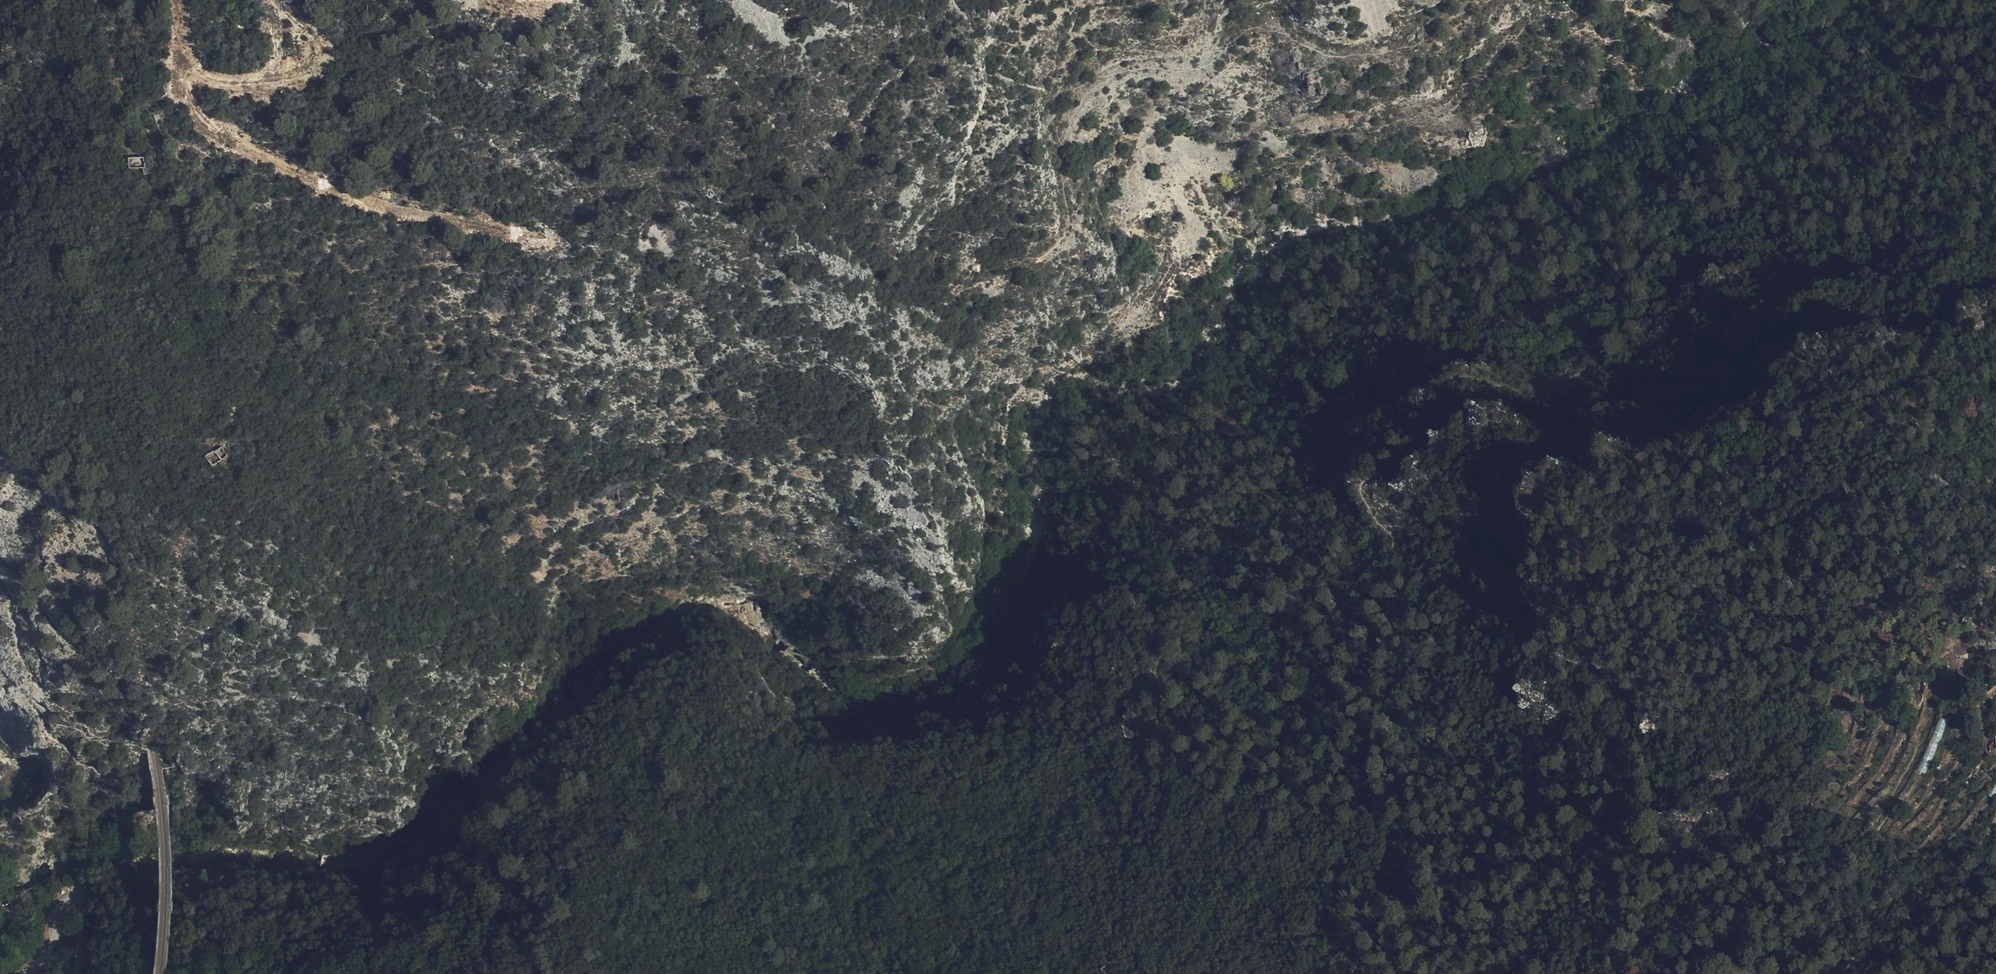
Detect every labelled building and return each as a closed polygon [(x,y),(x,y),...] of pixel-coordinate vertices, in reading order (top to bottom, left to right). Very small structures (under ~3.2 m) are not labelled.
[(148,164),(156,162),(153,154),(147,156),(144,146),(128,150),(131,160),(146,157),(148,164)] [(223,435),(217,440),(222,450),(229,445),(223,435)] [(222,450),(217,440),(208,446),(214,455),(215,454),(222,450)] [(1939,769),(1950,733),(1941,731),(1930,766),(1939,769)] [(1110,952),(1119,961),(1124,955),(1116,946),(1110,952)] [(1112,967),(1115,965),(1119,961),(1110,952),(1104,958),(1112,967)] [(878,973),(895,973),(893,970),(897,967),(894,961),(877,971),(878,973)]
